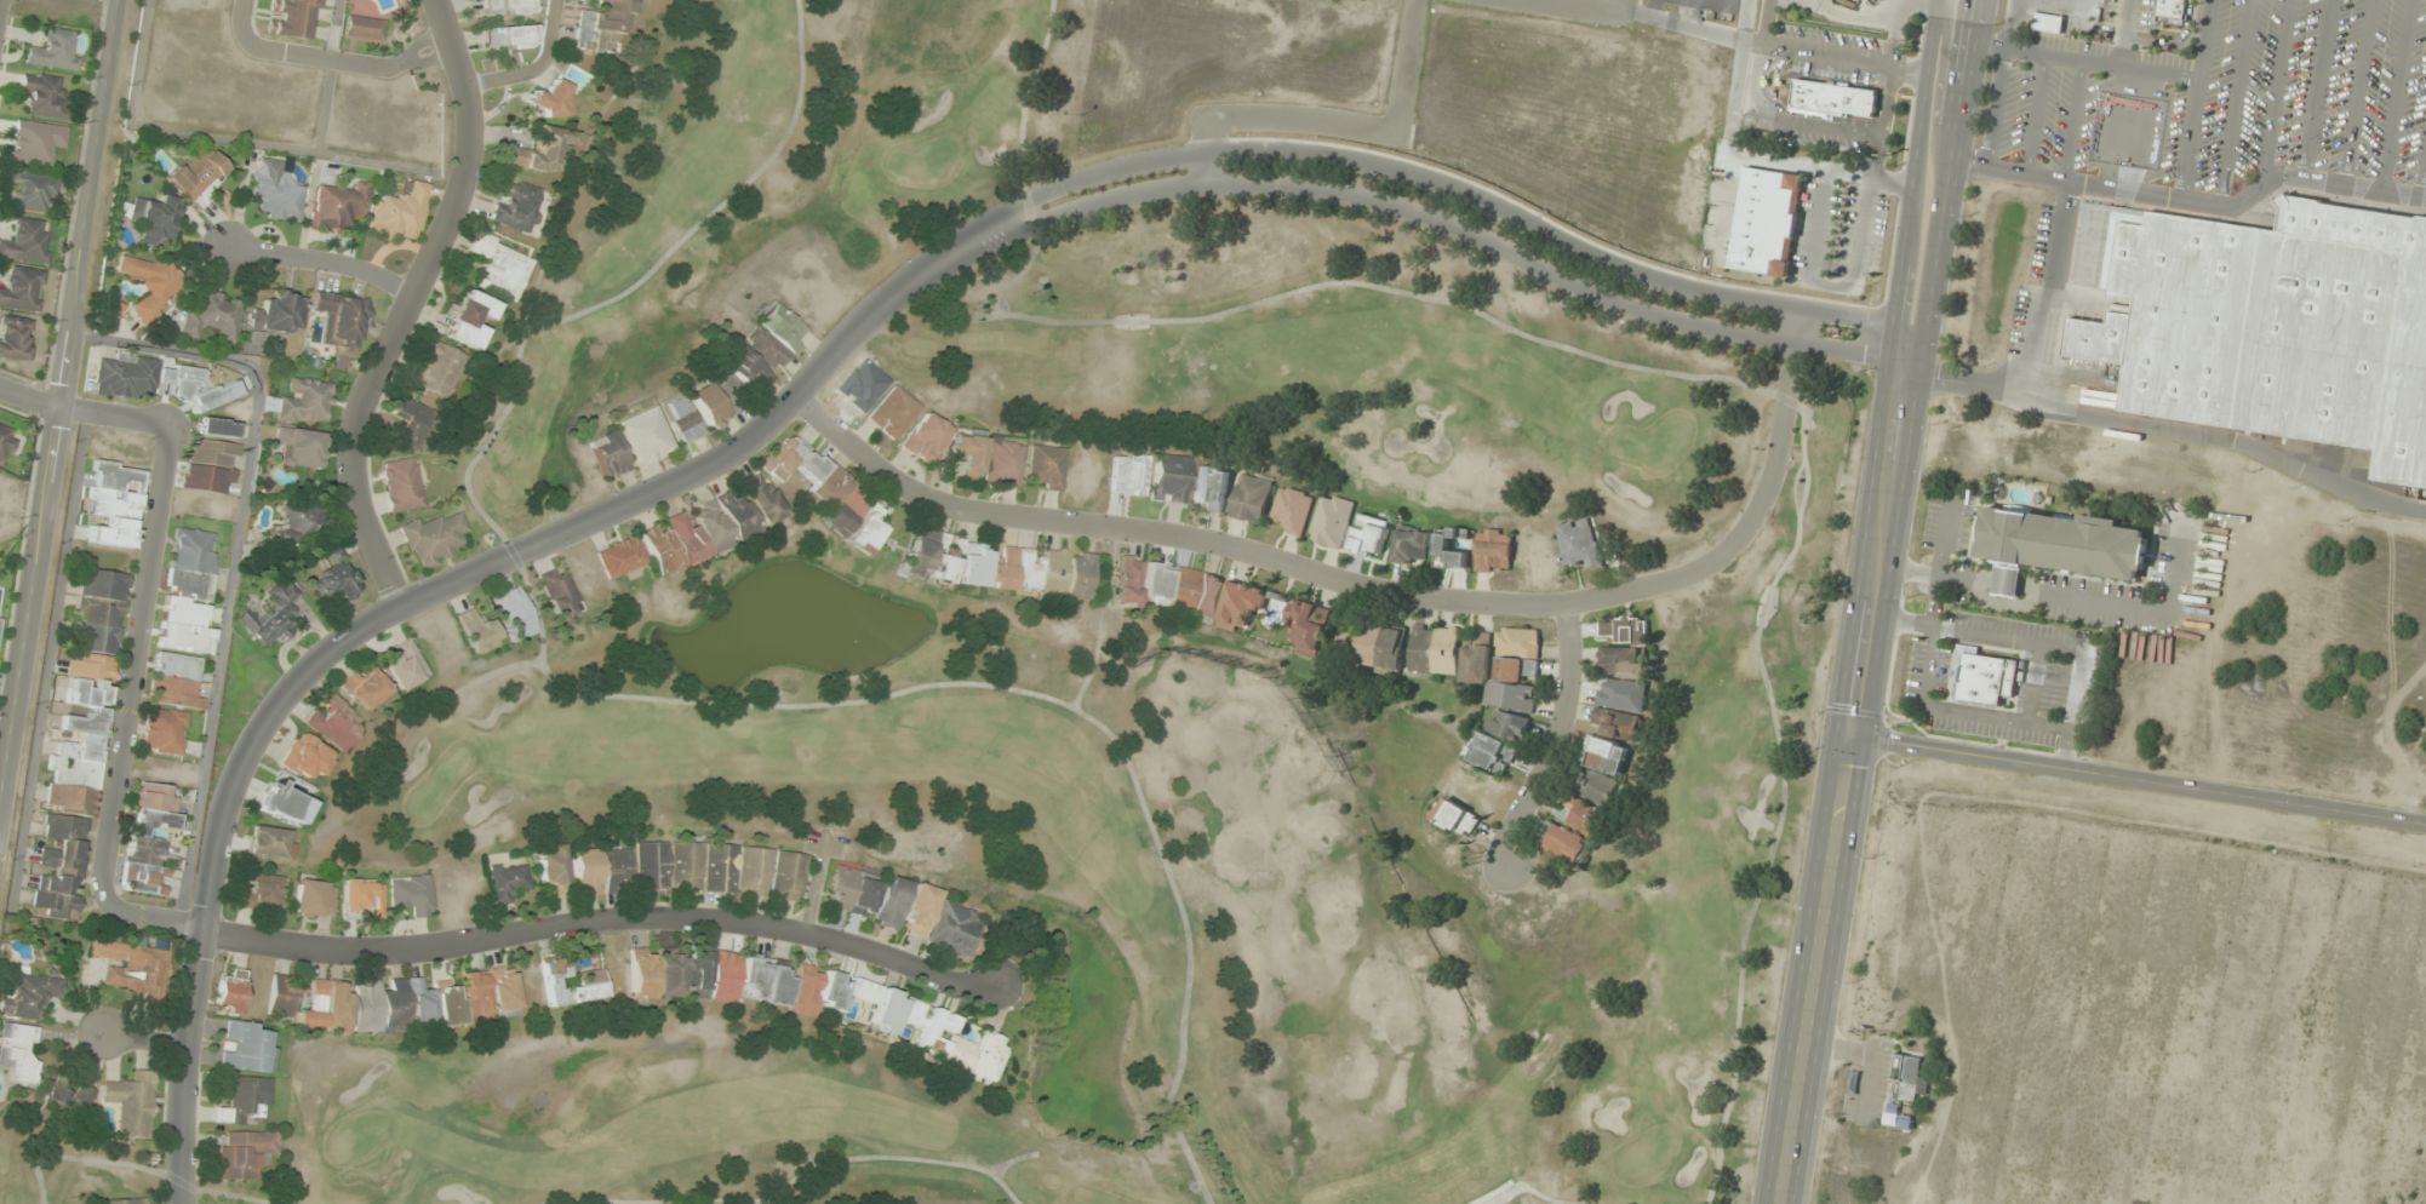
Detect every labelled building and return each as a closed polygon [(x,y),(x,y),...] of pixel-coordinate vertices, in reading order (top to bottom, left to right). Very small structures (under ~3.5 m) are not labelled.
[(318,0),(271,0),(267,35),(313,40),(318,0)] [(485,14),(531,14),(531,0),(485,0),(485,14)] [(575,50),(627,55),(632,0),(579,0),(575,50)] [(2153,16),(2156,0),(2185,0),(2181,27),(2165,24),(2167,18),(2153,16)] [(2033,13),(2062,18),(2060,34),(2031,30),(2033,13)] [(344,36),(383,41),(385,20),(346,16),(344,36)] [(534,48),(534,26),(488,26),(488,48),(534,48)] [(70,57),(74,31),(45,27),(43,48),(28,46),(25,64),(78,72),(80,58),(70,57)] [(63,119),(68,78),(22,73),(20,92),(31,93),(28,115),(63,119)] [(1876,122),(1881,91),(1795,78),(1790,110),(1876,122)] [(573,96),(568,96),(568,82),(548,82),(548,92),(527,92),(527,116),(573,116),(573,96)] [(68,126),(15,119),(9,160),(51,166),(53,148),(65,150),(68,126)] [(503,166),(556,174),(561,143),(575,146),(577,131),(536,125),(532,149),(506,145),(503,166)] [(229,170),(207,146),(171,181),(194,204),(229,170)] [(253,198),(260,199),(258,216),(300,221),(304,187),(286,185),(289,161),(257,157),(253,198)] [(1787,279),(1807,177),(1746,165),(1727,266),(1787,279)] [(44,212),(46,200),(55,201),(58,176),(8,169),(6,185),(16,187),(13,208),(44,212)] [(353,191),(316,185),(309,227),(347,233),(350,213),(364,215),(370,182),(355,179),(353,191)] [(375,195),(367,230),(417,242),(431,185),(405,179),(399,201),(375,195)] [(541,188),(513,181),(507,205),(496,202),(491,223),(529,233),(541,188)] [(143,223),(139,238),(170,246),(182,200),(160,195),(158,204),(133,198),(131,206),(122,204),(118,217),(143,223)] [(2418,217),(2425,218),(2425,503),(2416,501),(2418,488),(2369,481),(2369,477),(2367,477),(2367,471),(2370,472),(2373,452),(2113,413),(2121,367),(2059,357),(2065,319),(2104,323),(2107,303),(2132,306),(2132,300),(2107,297),(2109,289),(2099,288),(2110,212),(2145,217),(2146,212),(2276,233),(2279,210),(2275,203),(2284,196),(2318,201),(2321,205),(2414,219),(2418,217)] [(45,264),(49,221),(14,217),(11,241),(0,240),(0,259),(45,264)] [(533,256),(475,235),(469,253),(485,259),(475,287),(516,302),(533,256)] [(117,274),(144,278),(137,320),(161,324),(166,286),(175,287),(178,265),(120,256),(117,274)] [(39,312),(45,271),(8,265),(5,289),(0,288),(0,307),(39,312)] [(491,321),(498,303),(464,288),(444,336),(477,350),(486,329),(475,325),(479,316),(491,321)] [(252,308),(250,328),(300,334),(304,293),(273,290),(272,300),(263,299),(262,309),(252,308)] [(243,300),(200,292),(198,309),(186,307),(181,337),(202,340),(203,335),(237,340),(243,300)] [(325,312),(321,346),(357,350),(360,317),(367,318),(370,298),(313,292),(311,311),(325,312)] [(774,371),(810,332),(777,303),(742,342),(774,371)] [(1,316),(0,332),(0,359),(28,361),(31,319),(1,316)] [(412,387),(448,401),(466,354),(430,340),(412,387)] [(686,394),(706,424),(711,428),(729,417),(730,410),(733,413),(757,398),(774,379),(770,373),(755,360),(753,356),(741,346),(736,348),(710,379),(686,394)] [(94,395),(127,397),(132,396),(153,398),(162,396),(189,398),(190,398),(193,410),(240,397),(235,380),(198,391),(202,368),(182,366),(171,370),(158,369),(159,359),(123,356),(111,360),(97,359),(94,395)] [(330,380),(290,380),(290,397),(278,397),(278,422),(330,422),(330,380)] [(892,441),(921,408),(895,384),(865,417),(892,441)] [(703,434),(683,394),(660,405),(681,445),(703,434)] [(423,452),(440,414),(399,395),(390,416),(402,421),(393,439),(423,452)] [(676,450),(656,404),(615,421),(635,468),(676,450)] [(901,443),(925,462),(950,430),(926,411),(901,443)] [(5,466),(19,434),(0,425),(0,464),(5,466)] [(275,445),(287,447),(285,466),(321,470),(325,432),(277,427),(275,445)] [(606,480),(630,468),(612,430),(587,442),(606,480)] [(988,444),(956,430),(945,454),(964,463),(958,475),(971,481),(988,444)] [(760,468),(780,483),(792,467),(813,483),(803,496),(825,512),(819,521),(865,556),(886,529),(875,522),(887,507),(787,432),(760,468)] [(230,497),(238,445),(189,437),(181,489),(230,497)] [(1024,444),(991,439),(984,483),(1018,487),(1024,444)] [(1026,487),(1062,491),(1066,447),(1030,444),(1026,487)] [(1111,493),(1144,495),(1147,456),(1114,454),(1111,493)] [(389,514),(424,507),(414,456),(379,463),(389,514)] [(1153,503),(1188,503),(1188,456),(1153,456),(1153,503)] [(96,489),(141,495),(144,467),(93,460),(91,475),(98,476),(96,489)] [(1223,512),(1230,472),(1198,467),(1192,507),(1223,512)] [(661,577),(761,531),(759,527),(786,514),(766,470),(737,483),(739,487),(697,506),(701,514),(689,519),(685,510),(666,518),(670,527),(660,532),(656,523),(639,531),(661,577)] [(1231,518),(1264,524),(1273,480),(1239,473),(1231,518)] [(1272,517),(1283,520),(1280,531),(1302,537),(1314,495),(1281,486),(1272,517)] [(1354,501),(1319,494),(1310,543),(1344,550),(1354,501)] [(324,499),(282,500),(282,539),(325,538),(324,499)] [(1979,554),(1997,556),(1991,592),(2016,596),(2021,563),(2140,583),(2147,533),(2119,529),(2121,524),(1986,504),(1979,554)] [(398,526),(419,573),(466,552),(459,536),(469,531),(459,510),(423,526),(419,516),(398,526)] [(133,548),(137,520),(77,512),(74,539),(133,548)] [(1391,522),(1360,513),(1350,551),(1381,560),(1391,522)] [(1566,570),(1602,562),(1592,516),(1556,524),(1566,570)] [(173,527),(163,596),(208,602),(218,533),(173,527)] [(1422,569),(1430,533),(1400,527),(1392,563),(1422,569)] [(1469,541),(1470,531),(1439,527),(1435,563),(1467,567),(1469,552),(1456,551),(1457,540),(1469,541)] [(1064,595),(1068,551),(1043,548),(1042,551),(1001,547),(1000,559),(990,558),(991,547),(947,543),(948,532),(913,528),(908,576),(955,581),(954,584),(1064,595)] [(1512,531),(1477,530),(1475,573),(1498,573),(1498,569),(1511,569),(1512,531)] [(648,564),(636,534),(596,550),(608,580),(648,564)] [(344,602),(364,584),(334,552),(328,557),(332,562),(309,584),(324,601),(334,591),(344,602)] [(1068,598),(1091,600),(1095,554),(1072,552),(1068,598)] [(1268,588),(1174,568),(1173,568),(1124,557),(1114,602),(1138,607),(1140,601),(1248,625),(1250,612),(1263,615),(1268,588)] [(128,574),(83,567),(67,677),(56,675),(53,699),(62,701),(61,713),(49,711),(44,741),(56,743),(54,756),(49,755),(47,772),(50,773),(45,810),(93,816),(128,574)] [(539,574),(556,621),(582,612),(568,574),(557,578),(553,569),(539,574)] [(263,596),(273,607),(255,623),(244,610),(236,617),(266,652),(299,624),(284,607),(299,593),(285,577),(263,596)] [(535,635),(522,586),(496,593),(509,642),(535,635)] [(1296,653),(1317,659),(1332,610),(1293,598),(1286,619),(1295,622),(1290,639),(1299,642),(1296,653)] [(474,654),(501,642),(489,615),(478,620),(472,608),(456,615),(474,654)] [(1600,645),(1601,678),(1648,677),(1647,617),(1600,618),(1601,645),(1600,645)] [(1405,629),(1361,625),(1357,665),(1401,670),(1405,629)] [(1410,672),(1457,675),(1460,630),(1413,628),(1410,672)] [(1541,630),(1498,628),(1495,681),(1489,681),(1491,634),(1477,633),(1476,644),(1464,643),(1462,683),(1487,684),(1486,708),(1534,710),(1535,686),(1526,686),(1526,677),(1538,678),(1541,630)] [(398,691),(430,674),(409,637),(394,645),(400,656),(384,665),(398,691)] [(201,657),(155,650),(147,702),(205,711),(206,699),(195,697),(201,657)] [(338,685),(366,713),(391,688),(372,668),(362,678),(354,670),(338,685)] [(1647,686),(1600,678),(1593,727),(1603,729),(1602,737),(1639,743),(1643,715),(1647,686)] [(339,754),(365,724),(330,692),(303,722),(339,754)] [(188,713),(145,707),(139,750),(181,756),(188,713)] [(1528,715),(1492,713),(1490,736),(1526,739),(1528,715)] [(318,776),(334,755),(301,731),(278,762),(305,782),(312,772),(318,776)] [(1466,758),(1504,777),(1517,750),(1479,731),(1466,758)] [(1621,776),(1630,748),(1590,736),(1582,764),(1621,776)] [(1568,789),(1609,810),(1622,786),(1580,765),(1568,789)] [(301,824),(306,810),(304,809),(308,798),(284,790),(287,778),(268,773),(257,811),(301,824)] [(123,891),(166,896),(169,868),(165,868),(168,840),(148,838),(149,829),(175,831),(179,798),(167,797),(169,784),(135,781),(123,891)] [(1431,818),(1465,842),(1480,820),(1445,796),(1431,818)] [(1554,822),(1595,834),(1602,809),(1561,797),(1554,822)] [(88,819),(45,814),(41,838),(56,840),(54,850),(40,848),(38,865),(56,868),(55,878),(37,875),(33,907),(46,909),(45,918),(74,921),(88,819)] [(1539,847),(1574,865),(1587,841),(1552,822),(1539,847)] [(293,829),(248,829),(248,856),(293,856),(293,829)] [(667,892),(667,843),(636,843),(636,892),(667,892)] [(547,846),(548,856),(537,857),(540,886),(550,885),(551,895),(566,894),(561,844),(547,846)] [(573,895),(599,895),(599,850),(573,850),(573,895)] [(602,892),(630,892),(630,850),(602,850),(602,892)] [(772,899),(804,900),(805,853),(773,853),(772,899)] [(512,890),(529,887),(525,862),(488,868),(494,905),(514,902),(512,890)] [(827,892),(838,895),(834,909),(871,919),(882,877),(834,864),(827,892)] [(910,883),(887,875),(872,923),(895,930),(910,883)] [(280,908),(280,876),(243,876),(243,908),(280,908)] [(389,877),(390,907),(411,906),(412,917),(432,916),(431,876),(389,877)] [(332,917),(334,882),(295,879),(292,914),(332,917)] [(370,910),(370,919),(382,919),(382,880),(342,880),(342,910),(370,910)] [(923,938),(940,892),(916,883),(899,929),(923,938)] [(926,943),(967,958),(982,914),(942,900),(926,943)] [(102,990),(163,998),(171,941),(154,939),(153,947),(143,946),(144,938),(135,937),(134,945),(90,939),(88,957),(107,959),(102,990)] [(653,989),(732,1007),(735,995),(814,1013),(816,1006),(843,1012),(849,985),(840,983),(842,974),(797,964),(796,969),(715,950),(715,949),(690,943),(687,956),(662,950),(653,989)] [(653,998),(653,948),(630,948),(630,998),(653,998)] [(540,960),(548,1008),(606,999),(601,968),(577,972),(579,985),(559,988),(557,979),(573,976),(571,965),(563,967),(561,957),(540,960)] [(39,1020),(42,997),(61,999),(64,979),(28,975),(29,967),(7,964),(0,1015),(39,1020)] [(494,1017),(518,1014),(514,966),(490,968),(494,1017)] [(467,1018),(491,1015),(484,970),(460,974),(467,1018)] [(215,1013),(240,1014),(243,976),(217,975),(215,1013)] [(464,1022),(456,987),(441,985),(424,989),(421,980),(391,976),(389,989),(381,992),(379,982),(355,980),(353,994),(344,994),(342,982),(310,979),(307,1009),(293,1012),(296,978),(272,976),(271,976),(267,1017),(292,1020),(296,1025),(348,1031),(352,1026),(409,1032),(414,1025),(426,1026),(433,1024),(447,1026),(464,1022)] [(957,1016),(905,998),(897,1020),(921,1029),(913,1053),(989,1080),(1004,1039),(981,1030),(976,1043),(951,1034),(957,1016)] [(268,1073),(273,1026),(225,1021),(220,1068),(268,1073)] [(39,1059),(27,1058),(29,1043),(35,1044),(37,1027),(1,1022),(0,1026),(0,1067),(9,1068),(8,1082),(35,1085),(39,1059)] [(1916,1103),(1916,1093),(1926,1094),(1927,1079),(1920,1079),(1921,1057),(1893,1056),(1891,1102),(1916,1103)] [(154,1071),(130,1069),(129,1082),(102,1080),(101,1103),(119,1104),(117,1137),(151,1139),(154,1071)] [(245,1117),(268,1117),(270,1078),(229,1076),(228,1108),(216,1107),(216,1124),(244,1125),(245,1117)] [(67,1090),(60,1082),(47,1093),(71,1120),(96,1098),(80,1079),(67,1090)] [(1900,1106),(1887,1104),(1883,1125),(1910,1130),(1912,1118),(1899,1115),(1900,1106)] [(215,1179),(257,1180),(258,1156),(278,1156),(278,1131),(225,1131),(225,1143),(216,1143),(215,1179)]
